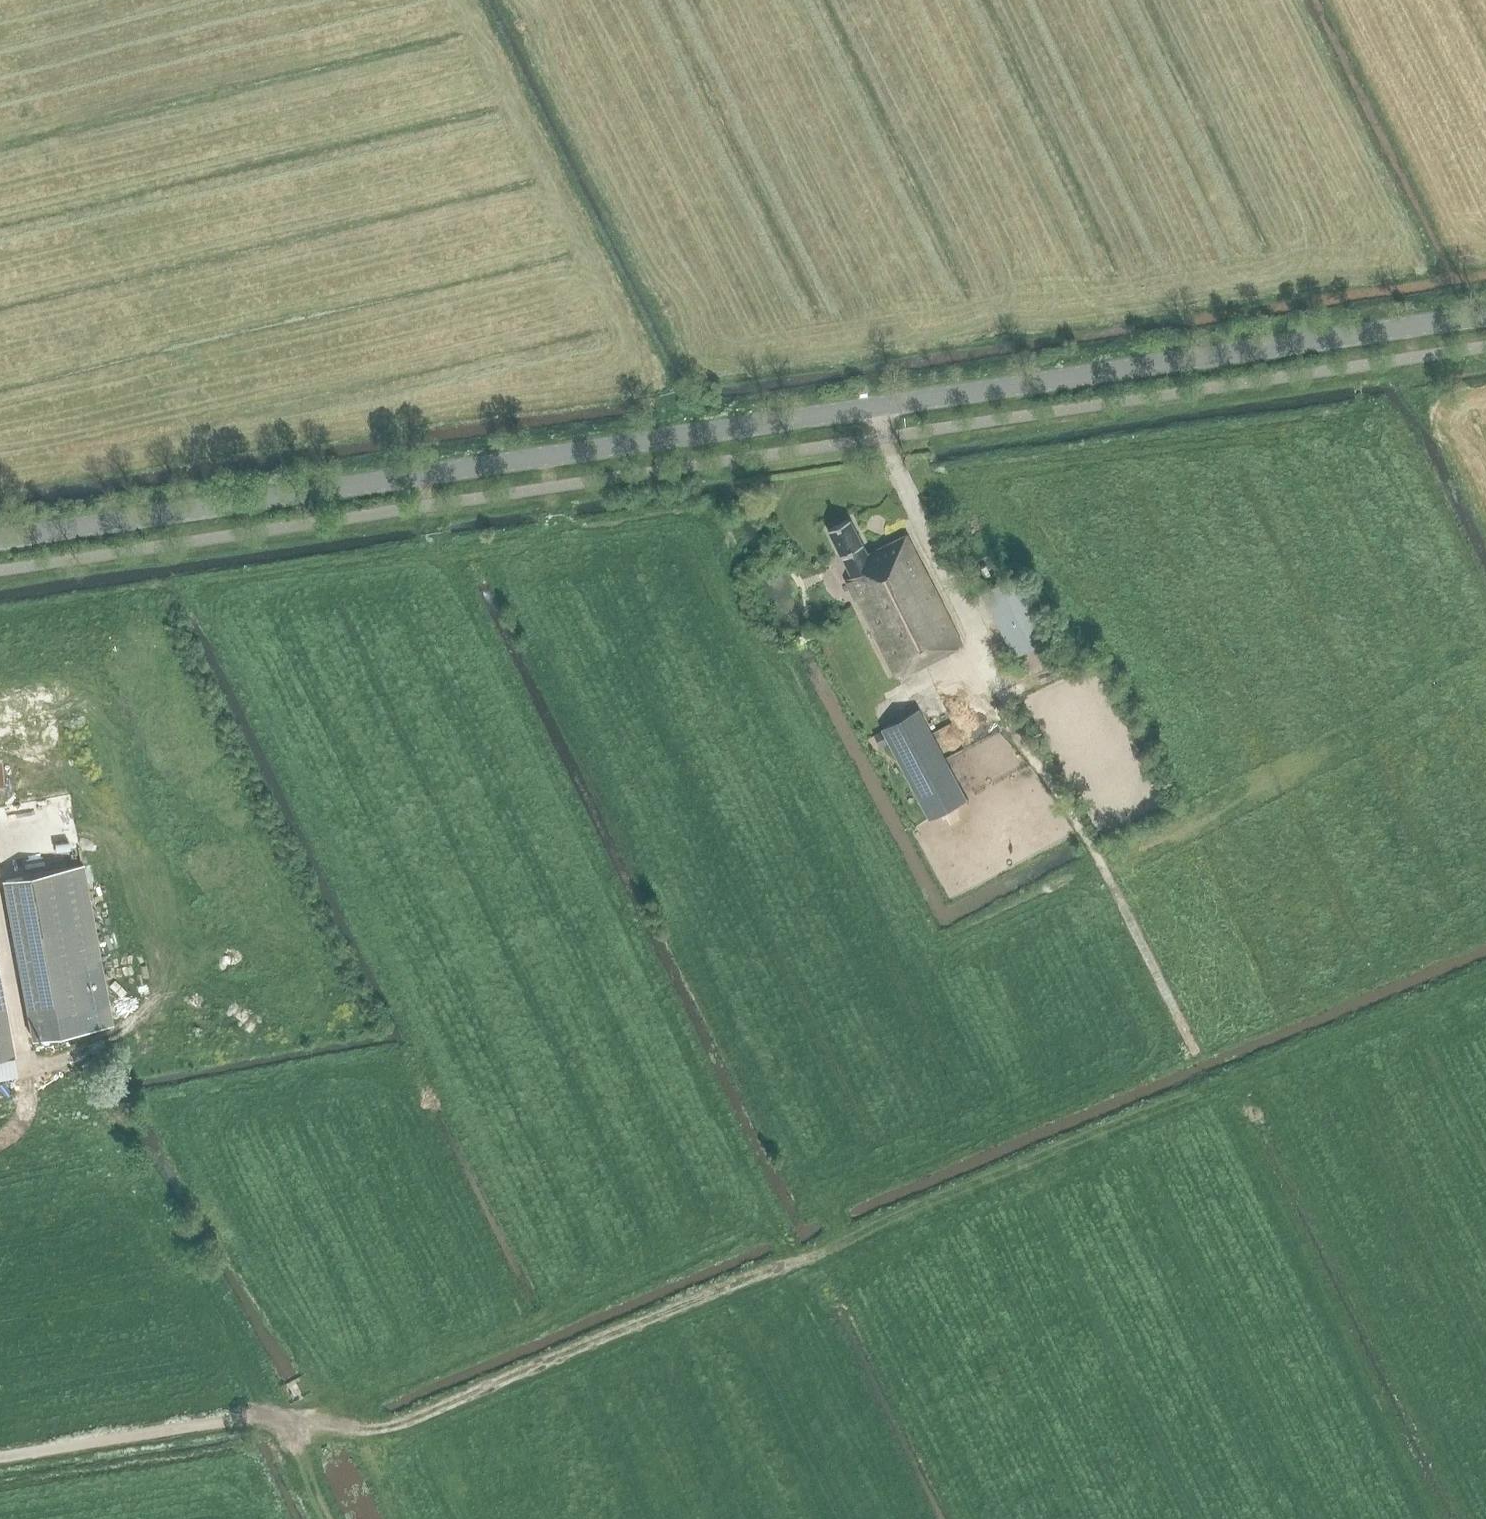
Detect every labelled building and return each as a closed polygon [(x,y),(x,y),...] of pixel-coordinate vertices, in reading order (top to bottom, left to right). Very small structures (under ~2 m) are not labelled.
[(867,616),(897,677),(962,644),(948,616),(905,533),(867,553),(849,519),(829,530),(853,575),(847,579),(867,616)] [(985,565),(979,568),(983,576),(989,573),(985,565)] [(982,590),(995,616),(1015,655),(1050,638),(1040,616),(1016,572),(982,590)] [(919,708),(883,727),(931,817),(967,798),(919,708)] [(890,741),(884,730),(877,734),(883,745),(890,741)] [(83,865),(2,880),(32,1039),(112,1024),(83,865)] [(18,1075),(14,1057),(0,980),(0,1079),(18,1075)]
